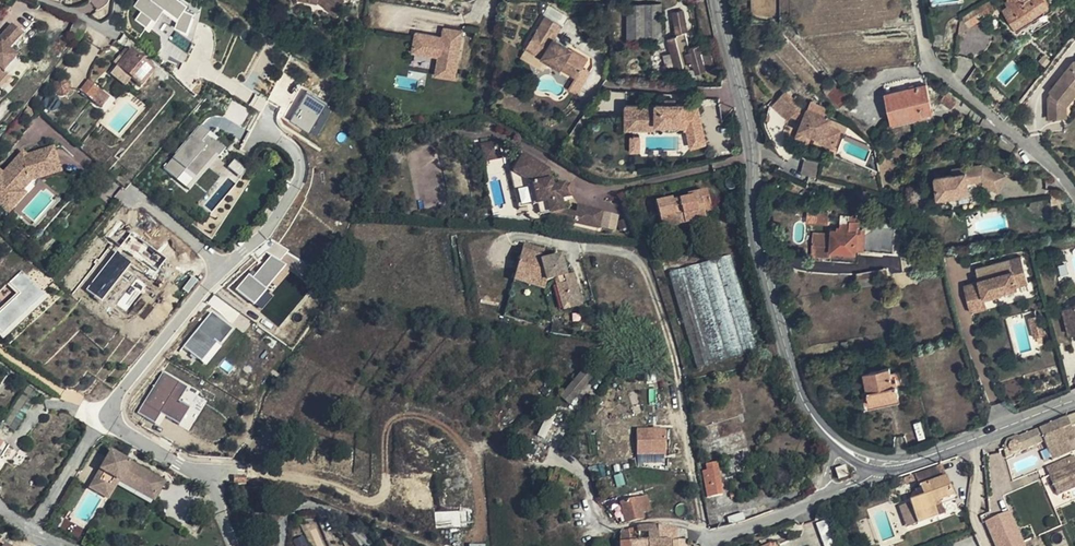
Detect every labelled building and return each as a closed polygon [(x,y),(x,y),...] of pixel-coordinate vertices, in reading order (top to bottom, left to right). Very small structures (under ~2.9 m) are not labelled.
[(131,0),(124,9),(135,17),(141,7),(131,0)] [(141,7),(147,11),(153,2),(155,0),(131,0),(141,7)] [(153,2),(167,12),(165,21),(184,34),(191,6),(185,3),(180,22),(168,18),(170,8),(159,0),(155,0),(153,2)] [(170,8),(168,18),(180,22),(185,3),(179,0),(159,0),(170,8)] [(294,2),(314,5),(327,15),(325,18),(330,21),(339,10),(327,0),(294,0),(294,2)] [(973,9),(977,15),(981,12),(983,16),(994,8),(989,0),(988,0),(973,9)] [(1001,10),(1014,29),(1032,17),(1042,10),(1049,4),(1046,0),(1007,0),(1010,4),(1007,6),(1001,10)] [(661,4),(628,4),(628,42),(661,42),(661,4)] [(960,16),(968,28),(980,21),(973,9),(960,16)] [(1032,17),(1014,29),(1016,32),(1044,13),(1042,10),(1032,17)] [(681,12),(671,13),(675,35),(671,36),(680,69),(691,66),(693,74),(702,71),(703,72),(711,70),(706,51),(697,53),(696,45),(687,47),(681,12)] [(960,16),(958,35),(960,36),(961,35),(968,28),(960,16)] [(566,55),(562,52),(563,50),(550,41),(558,28),(541,18),(524,47),(539,56),(537,60),(557,72),(559,68),(574,78),(584,62),(567,52),(566,55)] [(433,76),(453,80),(462,33),(443,29),(441,38),(440,41),(436,40),(437,37),(414,33),(411,52),(437,58),(433,76)] [(8,31),(0,40),(0,77),(12,64),(6,59),(21,42),(8,31)] [(936,35),(933,37),(932,39),(932,41),(932,43),(934,45),(935,46),(938,47),(941,46),(942,45),(944,42),(944,39),(944,38),(942,35),(940,35),(937,34),(936,35)] [(675,71),(680,69),(671,36),(666,37),(675,71)] [(539,56),(524,47),(522,50),(537,60),(539,56)] [(129,53),(125,50),(118,59),(121,62),(129,53)] [(138,90),(152,75),(129,53),(121,62),(109,75),(123,88),(126,84),(129,81),(135,86),(138,90)] [(1044,55),(1039,61),(1044,66),(1049,60),(1044,55)] [(1049,118),(1061,118),(1061,102),(1066,106),(1074,94),(1074,62),(1073,63),(1049,93),(1051,94),(1048,98),(1049,118)] [(574,78),(559,68),(557,72),(572,81),(574,78)] [(711,70),(703,72),(705,80),(713,78),(711,70)] [(850,96),(833,79),(823,90),(841,107),(850,96)] [(106,97),(83,80),(75,91),(88,101),(91,98),(100,106),(106,97)] [(135,86),(129,81),(126,84),(132,90),(135,86)] [(926,85),(884,95),(891,122),(933,112),(926,85)] [(937,85),(934,90),(943,97),(946,92),(937,85)] [(287,119),(307,130),(323,102),(303,91),(287,119)] [(772,105),(788,120),(792,116),(800,107),(784,92),(772,105)] [(943,97),(940,101),(951,110),(958,101),(946,92),(943,97)] [(100,106),(91,98),(88,101),(98,108),(100,106)] [(632,109),(633,123),(644,122),(644,125),(656,125),(656,128),(684,127),(684,126),(700,126),(697,109),(684,109),(684,107),(673,107),(665,107),(656,107),(656,109),(632,109)] [(802,120),(807,109),(800,107),(792,116),(802,120)] [(626,130),(656,130),(656,128),(656,125),(644,125),(644,122),(633,123),(632,109),(626,109),(626,130)] [(830,119),(807,109),(802,120),(798,130),(812,135),(822,139),(820,143),(833,148),(839,132),(845,134),(846,129),(830,119)] [(202,135),(205,131),(197,125),(163,169),(178,180),(185,169),(198,178),(220,147),(202,135)] [(700,126),(684,126),(684,127),(684,131),(686,131),(690,149),(704,146),(700,126)] [(812,135),(798,130),(795,137),(808,143),(812,135)] [(1002,134),(996,141),(1009,152),(1015,145),(1002,134)] [(640,153),(640,139),(630,139),(630,153),(640,153)] [(505,141),(488,142),(489,151),(506,149),(505,141)] [(56,163),(43,144),(15,162),(5,173),(10,177),(0,188),(0,213),(1,214),(20,192),(23,195),(31,186),(28,182),(56,163)] [(506,149),(489,151),(490,159),(506,157),(506,149)] [(805,158),(801,174),(817,178),(821,162),(805,158)] [(233,159),(228,167),(241,176),(246,167),(233,159)] [(553,217),(554,221),(602,232),(606,214),(582,209),(580,217),(567,214),(564,203),(571,201),(568,188),(557,190),(553,172),(527,159),(517,176),(535,185),(540,208),(551,206),(553,217)] [(56,163),(28,182),(31,186),(58,167),(56,163)] [(951,176),(934,178),(937,198),(968,193),(967,184),(982,182),(981,185),(997,193),(1005,177),(983,166),(951,171),(951,176)] [(185,169),(178,180),(190,189),(198,178),(185,169)] [(5,173),(2,176),(0,174),(0,188),(10,177),(5,173)] [(681,182),(664,186),(665,191),(682,188),(681,182)] [(535,185),(531,186),(536,209),(540,208),(535,185)] [(573,187),(568,188),(571,201),(576,200),(573,187)] [(656,202),(662,229),(704,219),(703,212),(711,211),(707,190),(687,194),(688,198),(673,201),(672,198),(656,202)] [(20,192),(1,214),(7,220),(27,198),(23,195),(20,192)] [(540,208),(543,219),(553,217),(551,206),(540,208)] [(828,215),(807,214),(806,222),(827,224),(828,215)] [(832,235),(812,234),(811,256),(827,257),(830,256),(831,255),(831,251),(854,253),(855,250),(893,253),(895,226),(858,224),(858,223),(854,222),(854,217),(840,216),(839,232),(832,231),(832,235)] [(520,244),(512,271),(544,280),(552,278),(560,309),(577,304),(569,274),(561,276),(556,257),(537,263),(540,250),(520,244)] [(831,255),(830,256),(830,260),(858,262),(859,251),(855,250),(854,253),(831,251),(831,255)] [(269,254),(237,290),(277,326),(310,290),(269,254)] [(979,282),(963,286),(968,305),(981,301),(980,298),(1017,288),(1016,287),(1028,284),(1021,257),(975,270),(979,282)] [(728,258),(671,274),(699,368),(756,351),(728,258)] [(3,339),(46,296),(21,270),(7,284),(15,292),(0,307),(0,335),(3,339)] [(887,270),(856,275),(858,286),(888,281),(887,270)] [(544,280),(512,271),(510,281),(542,290),(544,280)] [(980,298),(981,301),(1001,296),(1000,293),(980,298)] [(985,300),(968,305),(970,313),(987,308),(985,300)] [(1063,309),(1070,335),(1074,334),(1074,309),(1074,306),(1063,309)] [(220,343),(231,328),(210,312),(183,348),(201,361),(217,341),(220,343)] [(1036,316),(1029,317),(1033,333),(1040,331),(1036,316)] [(1040,331),(1033,333),(1034,338),(1037,337),(1038,343),(1043,342),(1040,331)] [(864,375),(870,403),(898,397),(896,385),(893,386),(889,370),(864,375)] [(578,372),(557,396),(565,403),(586,379),(578,372)] [(163,374),(138,414),(155,424),(161,415),(179,426),(190,408),(180,402),(188,389),(163,374)] [(547,436),(554,417),(546,414),(539,433),(547,436)] [(1065,421),(1069,430),(1074,427),(1074,417),(1065,421)] [(1041,441),(1069,430),(1065,421),(1038,432),(1041,441)] [(1016,444),(1005,449),(1004,467),(1046,448),(1054,466),(1069,460),(1064,449),(1072,445),(1066,431),(1041,441),(1040,436),(1017,446),(1016,444)] [(666,469),(665,443),(636,444),(637,469),(666,469)] [(106,493),(117,475),(156,497),(164,483),(128,462),(126,465),(122,463),(124,460),(110,452),(92,485),(106,493)] [(716,462),(705,465),(706,470),(702,471),(704,481),(708,481),(709,483),(705,483),(707,496),(722,494),(716,462)] [(1043,476),(1046,483),(1073,470),(1070,464),(1043,476)] [(847,480),(842,468),(831,473),(835,485),(847,480)] [(952,499),(941,468),(914,478),(923,500),(926,510),(933,507),(952,499)] [(1046,483),(1054,502),(1074,493),(1074,469),(1046,483)] [(106,493),(92,485),(90,489),(108,499),(118,481),(153,501),(156,497),(117,475),(106,493)] [(909,479),(897,484),(899,488),(902,486),(911,483),(909,479)] [(634,501),(638,514),(647,511),(643,498),(634,501)] [(918,530),(939,521),(936,514),(933,507),(926,510),(923,500),(908,507),(918,530)] [(618,507),(625,524),(641,520),(638,514),(634,501),(618,507)] [(767,504),(706,515),(710,529),(768,511),(767,504)] [(460,509),(460,511),(435,512),(435,527),(465,526),(464,509),(460,509)] [(985,522),(995,545),(1025,545),(1010,511),(985,522)] [(316,521),(305,524),(312,545),(324,545),(316,521)] [(634,532),(635,545),(654,545),(656,545),(656,530),(640,530),(634,532)] [(673,533),(656,530),(656,545),(667,545),(673,545),(673,533)] [(618,545),(635,545),(634,532),(619,536),(618,545)]
